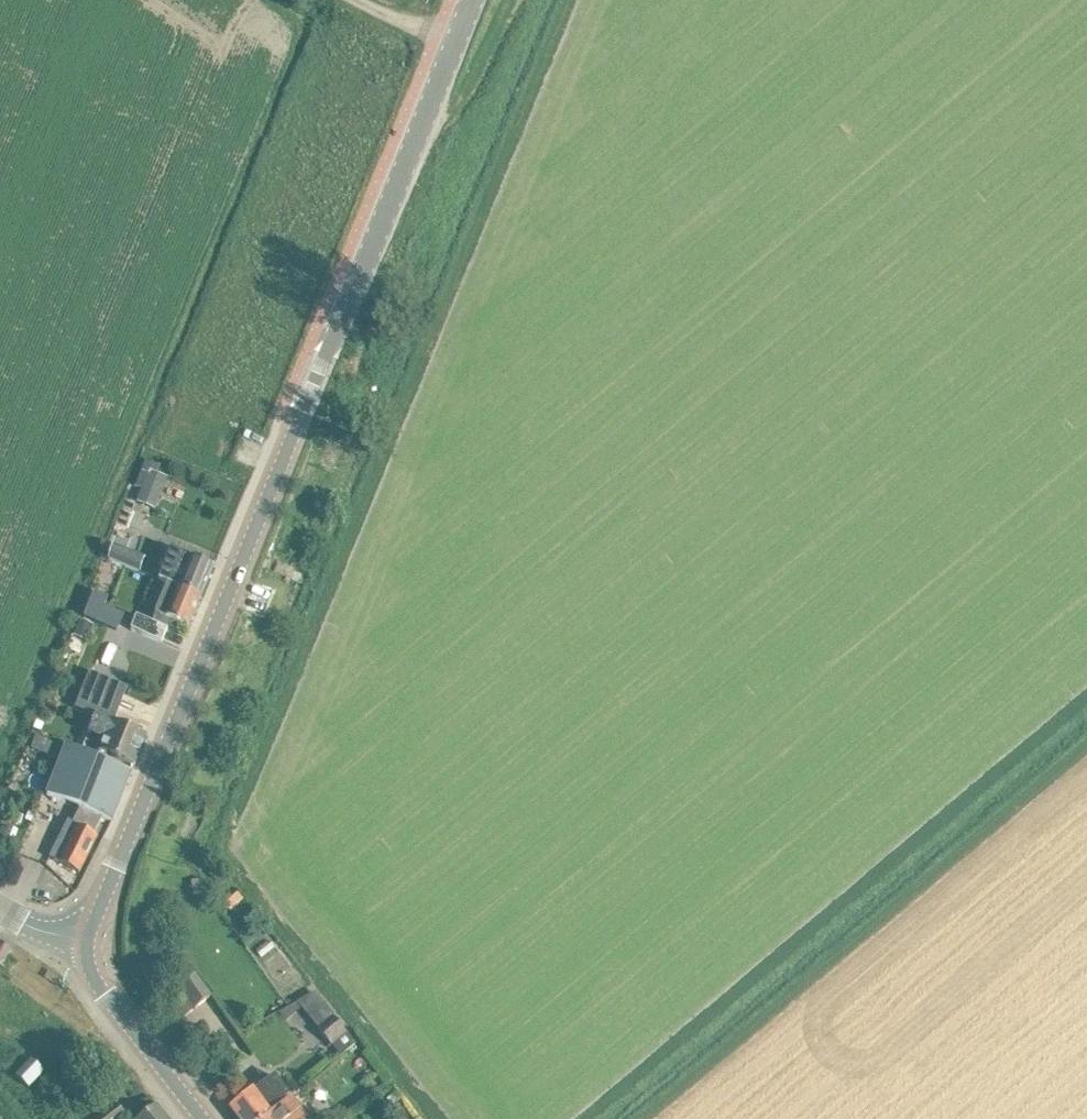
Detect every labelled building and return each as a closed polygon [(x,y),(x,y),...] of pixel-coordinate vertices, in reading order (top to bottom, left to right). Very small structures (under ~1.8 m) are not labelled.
[(154,510),(167,478),(149,471),(137,503),(154,510)] [(138,571),(143,557),(118,548),(113,562),(138,571)] [(200,600),(213,567),(171,550),(159,580),(169,584),(168,587),(200,600)] [(189,628),(200,600),(168,587),(157,615),(154,623),(137,617),(132,632),(162,643),(171,621),(189,628)] [(118,631),(124,615),(105,607),(101,615),(87,609),(84,618),(118,631)] [(88,642),(95,626),(82,620),(75,637),(88,642)] [(101,705),(97,715),(113,722),(116,714),(139,723),(145,707),(123,698),(124,696),(108,690),(101,705)] [(134,766),(147,735),(113,722),(97,715),(89,735),(107,742),(103,754),(134,766)] [(112,821),(131,772),(111,764),(67,746),(47,797),(80,810),(72,824),(69,822),(60,838),(50,858),(79,873),(97,836),(94,834),(102,817),(112,821)] [(195,1009),(211,997),(195,974),(179,986),(195,1009)] [(333,1047),(335,1045),(337,1044),(336,1043),(346,1034),(333,1017),(319,1029),(333,1047)] [(28,1088),(44,1071),(31,1060),(16,1077),(28,1088)] [(279,1082),(258,1098),(253,1092),(230,1110),(237,1118),(267,1118),(293,1100),(279,1082)] [(293,1100),(267,1118),(308,1118),(293,1100)] [(127,1118),(116,1104),(97,1118),(125,1118),(127,1118)] [(158,1108),(144,1118),(167,1118),(158,1108)]
